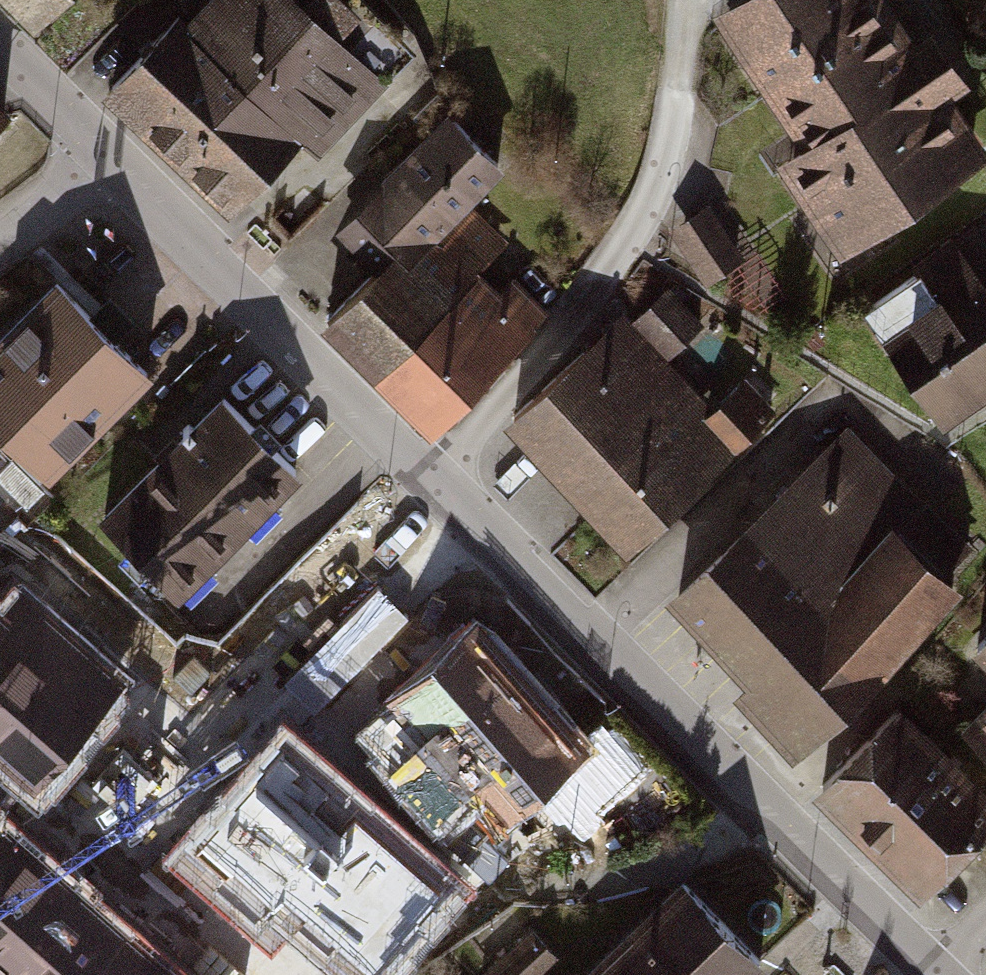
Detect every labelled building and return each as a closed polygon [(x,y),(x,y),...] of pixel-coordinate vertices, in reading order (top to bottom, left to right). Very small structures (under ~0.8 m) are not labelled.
[(42,39),(80,0),(3,0),(42,39)] [(194,16),(113,98),(231,214),(303,141),(320,158),(393,85),(306,0),(178,0),(194,16)] [(714,22),(801,153),(782,166),(844,259),(985,167),(985,163),(948,104),(975,86),(938,29),(917,43),(889,0),(747,0),(714,22)] [(15,120),(0,104),(0,134),(15,120)] [(373,284),(329,329),(437,432),(552,313),(514,278),(501,291),(483,274),(509,247),(472,212),(507,174),(452,121),(332,245),(373,284)] [(714,213),(672,238),(709,300),(728,289),(749,324),(786,302),(758,257),(745,265),(714,213)] [(884,340),(936,425),(985,392),(985,276),(963,239),(918,267),(941,304),(884,340)] [(57,272),(0,327),(0,423),(47,471),(152,369),(120,336),(119,335),(106,322),(93,309),(57,272)] [(97,306),(93,309),(106,322),(119,335),(135,319),(122,306),(109,293),(97,306)] [(626,314),(506,431),(631,560),(780,415),(746,379),(715,409),(673,366),(706,334),(673,299),(641,330),(626,314)] [(304,470),(224,394),(105,520),(185,596),(304,470)] [(666,605),(750,688),(737,702),(798,762),(985,572),(985,553),(850,419),(666,605)] [(603,745),(488,617),(394,701),(412,720),(376,752),(472,860),(603,745)] [(0,622),(0,837),(23,815),(108,730),(4,619),(0,622)] [(974,655),(985,666),(985,643),(974,655)] [(289,720),(251,749),(227,724),(211,742),(175,706),(65,804),(69,841),(142,911),(183,878),(271,974),(412,974),(451,944),(328,804),(348,785),(289,720)] [(900,707),(814,803),(922,899),(985,826),(985,783),(900,707)] [(964,729),(985,750),(985,707),(964,729)] [(0,837),(0,883),(89,974),(176,974),(23,815),(0,837)] [(680,873),(574,974),(758,974),(769,965),(680,873)] [(492,974),(542,974),(564,951),(536,927),(492,974)]
